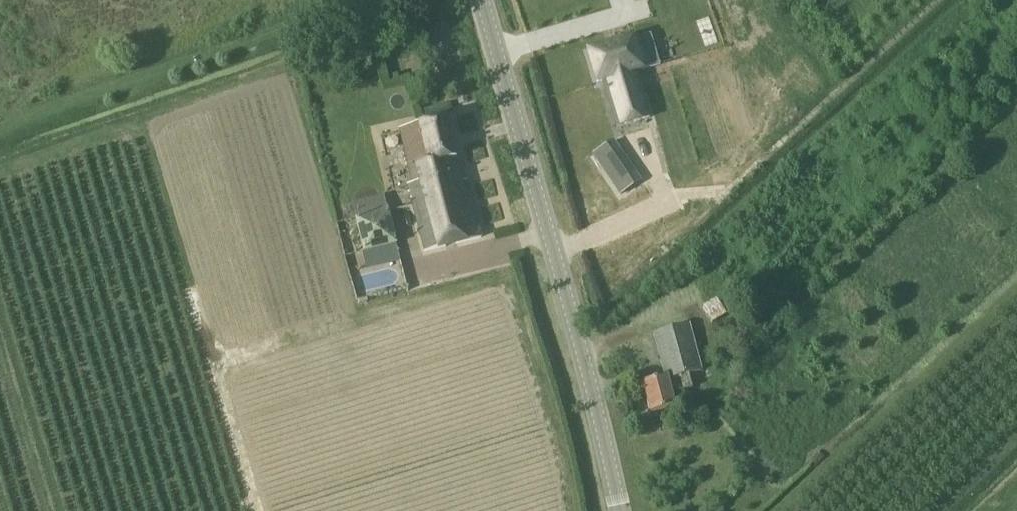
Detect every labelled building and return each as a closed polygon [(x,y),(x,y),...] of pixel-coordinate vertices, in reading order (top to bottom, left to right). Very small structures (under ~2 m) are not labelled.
[(597,83),(603,82),(636,72),(657,66),(650,43),(635,47),(633,40),(632,40),(588,53),(597,83)] [(649,118),(636,72),(603,82),(617,128),(649,118)] [(407,186),(424,251),(481,237),(466,182),(462,183),(447,120),(401,132),(413,184),(407,186)] [(623,162),(604,178),(620,196),(638,181),(623,162)] [(381,194),(350,202),(362,250),(393,242),(381,194)] [(717,299),(703,307),(712,323),(726,315),(717,299)] [(688,375),(690,375),(701,372),(689,325),(654,334),(665,378),(643,384),(651,414),(675,408),(671,394),(692,389),(688,375)]
